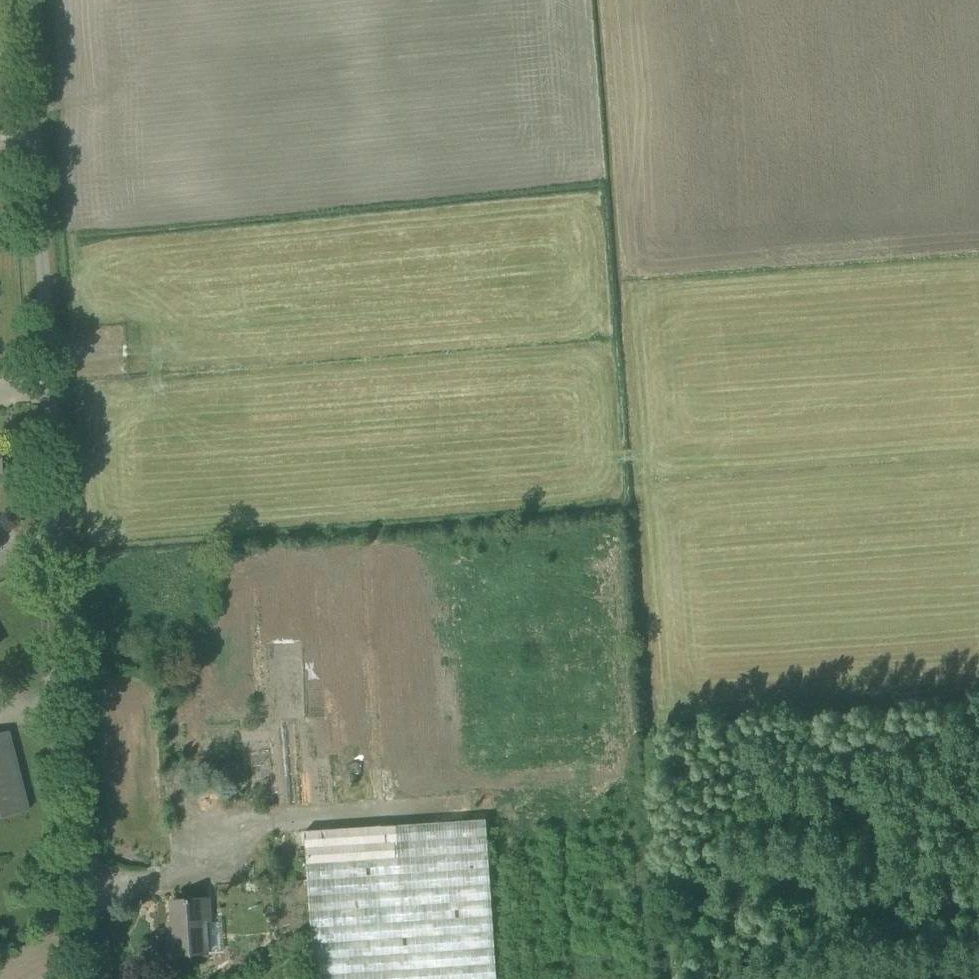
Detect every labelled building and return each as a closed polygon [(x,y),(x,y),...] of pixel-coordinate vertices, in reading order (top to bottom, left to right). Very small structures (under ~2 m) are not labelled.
[(28,811),(7,731),(0,733),(0,818),(28,811)] [(305,831),(315,978),(497,978),(486,819),(305,831)] [(210,899),(171,902),(173,934),(169,934),(170,956),(208,955),(205,915),(211,915),(210,899)]
